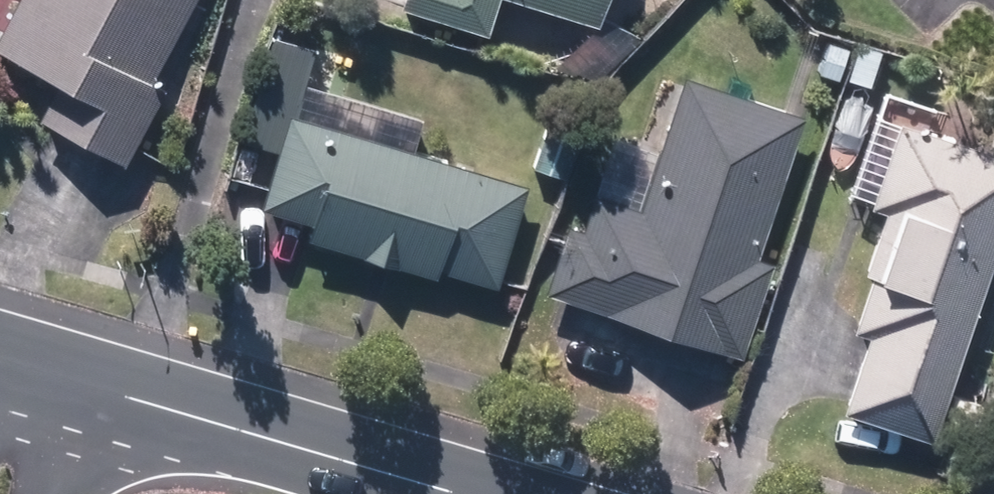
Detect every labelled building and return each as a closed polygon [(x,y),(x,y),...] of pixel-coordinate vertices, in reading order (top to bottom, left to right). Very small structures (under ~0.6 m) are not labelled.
[(0,28),(0,57),(55,86),(36,122),(78,144),(124,168),(162,97),(148,90),(196,0),(15,0),(0,28)] [(395,12),(481,39),(491,4),(590,35),(601,0),(399,0),(395,12)] [(316,50),(271,39),(233,186),(257,192),(251,214),(290,224),(308,229),(304,245),(488,292),(515,185),(412,158),(422,116),(307,87),(316,50)] [(733,359),(803,120),(675,82),(645,187),(603,175),(584,238),(557,230),(536,302),(690,346),(733,359)] [(585,123),(554,111),(531,172),(561,184),(585,123)] [(993,235),(993,155),(891,124),(860,225),(883,232),(851,335),(860,338),(836,416),(931,444),(993,235)]
